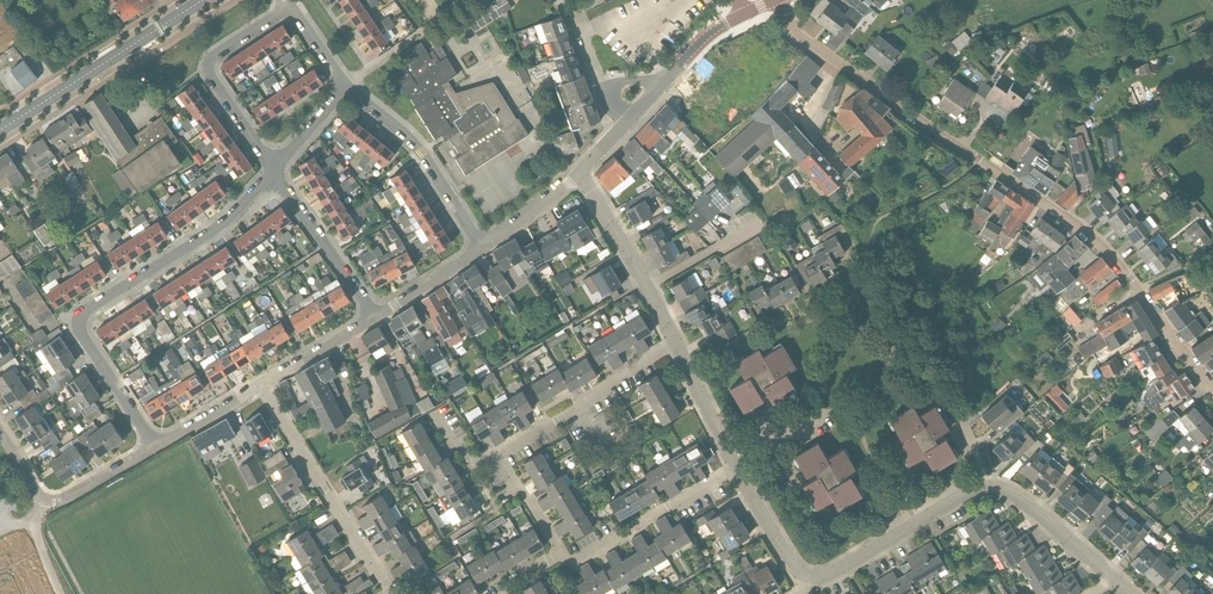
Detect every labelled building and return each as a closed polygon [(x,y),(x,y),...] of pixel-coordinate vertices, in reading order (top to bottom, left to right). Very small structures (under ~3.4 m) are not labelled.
[(157,0),(104,0),(109,7),(115,4),(125,20),(157,0)] [(363,6),(360,0),(346,0),(342,3),(350,15),(363,6)] [(372,18),(367,11),(380,2),(378,0),(371,0),(370,1),(363,6),(350,15),(352,18),(358,27),(372,18)] [(873,10),(861,0),(845,0),(845,1),(861,14),(873,10)] [(830,2),(817,19),(836,34),(849,17),(830,2)] [(385,26),(392,20),(389,15),(382,20),(385,26)] [(537,45),(568,33),(561,16),(518,32),(524,50),(537,45)] [(366,39),(380,29),(372,18),(358,27),(366,39)] [(375,51),(388,42),(383,35),(396,26),(392,20),(385,26),(380,29),(366,39),(368,41),(375,51)] [(280,46),(292,38),(284,25),(271,33),(280,46)] [(268,54),(280,46),(271,33),(259,41),(268,54)] [(544,63),(575,52),(568,33),(537,45),(544,63)] [(900,51),(879,35),(866,52),(887,68),(900,51)] [(965,51),(969,49),(960,37),(953,42),(951,39),(943,44),(954,60),(966,53),(965,51)] [(247,49),(256,62),(268,54),(259,41),(247,49)] [(466,174),(510,147),(529,134),(492,81),(454,92),(446,81),(458,74),(447,57),(440,61),(433,50),(429,54),(422,42),(404,53),(408,60),(398,66),(401,71),(389,79),(400,96),(407,92),(417,107),(415,108),(436,139),(446,132),(461,155),(456,158),(466,174)] [(13,60),(20,55),(13,46),(7,51),(13,60)] [(261,70),(256,62),(247,49),(235,57),(244,70),(250,66),(260,81),(266,78),(261,70)] [(290,62),(295,58),(290,51),(285,54),(290,62)] [(555,86),(584,75),(575,52),(544,63),(526,69),(536,94),(543,91),(555,86)] [(684,76),(697,88),(719,65),(706,53),(684,76)] [(285,65),(290,62),(285,54),(280,58),(285,65)] [(798,162),(815,146),(780,108),(798,91),(808,101),(816,90),(808,83),(821,68),(806,56),(786,79),(778,89),(770,82),(762,92),(769,99),(751,115),(755,120),(715,156),(734,177),(754,159),(758,163),(765,157),(761,153),(773,141),(787,156),(790,153),(798,162)] [(231,78),(244,70),(235,57),(222,64),(231,78)] [(292,62),(297,70),(302,66),(298,59),(292,62)] [(25,88),(38,79),(24,60),(11,69),(25,88)] [(299,99),(311,91),(302,77),(297,70),(292,62),(287,66),(297,80),(290,85),(299,99)] [(266,67),(261,70),(266,78),(271,74),(266,67)] [(311,91),(323,83),(315,69),(302,77),(311,91)] [(982,81),(987,76),(979,69),(974,74),(982,81)] [(278,82),(274,75),(268,78),(273,85),(278,82)] [(564,109),(592,98),(584,75),(555,86),(564,109)] [(273,85),(268,78),(263,81),(268,89),(273,85)] [(969,103),(977,92),(976,91),(969,87),(969,88),(954,78),(942,96),(944,97),(938,105),(947,112),(948,110),(958,116),(958,117),(964,108),(965,109),(969,103)] [(997,81),(993,87),(985,98),(984,100),(992,105),(994,102),(1010,113),(1014,108),(1016,109),(1021,102),(1027,92),(1014,83),(1007,92),(1003,89),(1005,87),(997,81)] [(242,93),(247,90),(243,83),(238,86),(242,93)] [(823,108),(831,112),(842,87),(834,83),(823,108)] [(187,106),(200,96),(192,85),(178,94),(187,106)] [(283,89),(278,93),(287,107),(289,105),(299,99),(290,85),(283,89)] [(863,134),(881,117),(890,108),(863,88),(841,108),(837,118),(848,131),(856,125),(863,134)] [(248,102),(253,98),(249,91),(243,95),(248,102)] [(1151,101),(1153,106),(1175,96),(1173,91),(1151,101)] [(117,159),(136,145),(101,92),(85,103),(94,117),(89,121),(100,138),(101,137),(116,160),(117,159)] [(274,115),(287,107),(278,93),(266,101),(274,115)] [(187,106),(192,113),(196,118),(209,108),(200,96),(187,106)] [(171,109),(178,103),(174,97),(166,103),(171,109)] [(572,131),(601,120),(592,98),(564,109),(572,131)] [(262,122),(274,115),(266,101),(254,109),(262,122)] [(649,123),(671,143),(678,135),(687,125),(675,113),(666,104),(649,123)] [(1165,115),(1174,116),(1175,106),(1166,106),(1165,115)] [(209,108),(196,118),(200,123),(204,130),(218,120),(211,111),(209,108)] [(84,134),(92,129),(83,116),(77,120),(72,113),(62,120),(45,131),(59,153),(76,142),(86,135),(84,134)] [(117,159),(123,168),(139,193),(181,163),(170,147),(179,141),(161,116),(134,136),(139,143),(136,145),(117,159)] [(336,146),(341,150),(346,144),(350,138),(361,125),(356,122),(349,116),(339,129),(346,134),(336,146)] [(190,122),(187,117),(180,122),(183,127),(190,122)] [(846,170),(851,166),(850,165),(893,129),(881,117),(863,134),(840,155),(842,157),(838,161),(846,170)] [(204,130),(209,136),(213,141),(226,131),(218,120),(204,130)] [(194,127),(190,122),(183,127),(187,132),(194,127)] [(663,151),(671,143),(649,123),(640,133),(634,139),(648,151),(655,143),(663,151)] [(1086,184),(1096,181),(1086,147),(1092,145),(1086,124),(1073,128),(1075,137),(1068,139),(1070,152),(1071,152),(1080,191),(1087,189),(1086,184)] [(361,125),(350,138),(355,143),(361,148),(372,135),(361,125)] [(213,141),(207,145),(211,150),(217,146),(221,153),(235,143),(226,131),(213,141)] [(579,150),(578,145),(572,131),(553,138),(560,157),(579,150)] [(1119,133),(1108,134),(1111,154),(1121,153),(1119,133)] [(362,168),(363,169),(383,144),(372,135),(361,148),(368,153),(358,164),(362,168)] [(26,162),(40,182),(55,172),(49,162),(56,157),(44,139),(28,149),(34,157),(26,162)] [(624,157),(638,174),(640,172),(640,173),(644,170),(644,169),(649,165),(658,175),(664,170),(648,151),(634,139),(623,148),(629,153),(624,157)] [(200,150),(207,145),(203,140),(197,145),(200,150)] [(221,153),(226,159),(230,165),(244,155),(235,143),(221,153)] [(346,144),(341,150),(346,154),(351,148),(346,144)] [(377,161),(384,166),(395,153),(383,144),(363,169),(368,172),(373,165),(377,161)] [(211,150),(207,145),(200,150),(204,155),(211,150)] [(851,166),(846,170),(841,176),(815,146),(798,162),(798,163),(835,203),(842,197),(834,189),(855,171),(851,166)] [(1014,173),(1032,185),(1050,160),(1042,155),(1039,158),(1029,151),(1014,173)] [(69,167),(80,161),(75,152),(64,158),(65,158),(63,159),(66,164),(69,167)] [(198,152),(193,156),(200,165),(205,161),(198,152)] [(1045,195),(1046,193),(1061,172),(1055,168),(1056,166),(1059,168),(1066,158),(1057,152),(1050,160),(1032,185),(1045,195)] [(7,176),(15,188),(25,181),(17,169),(18,169),(8,153),(0,159),(0,165),(7,176)] [(230,165),(225,169),(228,174),(234,169),(239,176),(252,167),(244,155),(230,165)] [(332,155),(324,160),(327,165),(335,161),(334,160),(332,156),(332,155)] [(308,177),(327,165),(324,160),(318,164),(314,156),(300,165),(305,173),(308,177)] [(634,178),(638,174),(624,157),(619,162),(614,156),(596,173),(609,190),(629,174),(634,178)] [(339,166),(335,161),(327,165),(330,170),(331,171),(339,166)] [(218,174),(225,169),(221,163),(214,168),(218,174)] [(316,190),(330,181),(325,173),(330,170),(327,165),(308,177),(316,190)] [(138,194),(121,169),(111,175),(128,200),(138,194)] [(228,174),(225,169),(218,174),(221,179),(228,174)] [(392,177),(396,185),(400,190),(413,181),(406,169),(392,177)] [(71,189),(80,185),(74,171),(64,177),(71,189)] [(207,180),(208,179),(204,174),(203,175),(197,178),(200,183),(207,180)] [(193,187),(200,183),(197,178),(190,183),(193,187)] [(1020,200),(1007,192),(1010,188),(997,179),(996,180),(987,193),(986,193),(979,205),(964,226),(975,234),(999,199),(1001,200),(1002,200),(1008,203),(999,217),(1001,218),(996,225),(988,221),(979,234),(978,234),(977,236),(991,243),(984,253),(991,257),(995,252),(1000,246),(1005,249),(1013,237),(1025,219),(1035,205),(1023,196),(1020,200)] [(1055,201),(1058,203),(1067,209),(1079,196),(1076,189),(1075,180),(1074,179),(1066,188),(1056,200),(1055,201)] [(214,202),(226,193),(216,180),(210,184),(204,188),(214,202)] [(339,185),(343,190),(350,185),(347,180),(339,184),(339,185)] [(337,193),(343,190),(339,185),(334,188),(330,181),(316,190),(323,202),(337,193)] [(402,195),(407,203),(421,194),(413,181),(400,190),(394,194),(386,198),(390,203),(397,199),(402,195)] [(1056,200),(1066,188),(1058,182),(1049,195),(1056,200)] [(736,183),(728,190),(736,198),(737,196),(743,191),(736,183)] [(1108,220),(1121,208),(1117,203),(1119,202),(1116,197),(1120,195),(1110,183),(1107,185),(1106,185),(1094,194),(1098,199),(1089,206),(1103,224),(1108,220)] [(350,185),(343,190),(346,195),(353,190),(350,185)] [(633,207),(627,211),(635,225),(654,214),(646,200),(659,193),(654,187),(629,201),(633,207)] [(717,187),(706,195),(719,210),(729,201),(717,187)] [(202,211),(214,202),(204,188),(192,198),(202,211)] [(390,189),(390,188),(383,193),(386,198),(394,194),(390,189)] [(345,205),(340,198),(346,195),(343,190),(337,193),(323,202),(325,205),(331,214),(345,205)] [(183,197),(179,191),(172,196),(177,202),(183,197)] [(697,208),(708,219),(719,210),(706,195),(703,192),(692,202),(697,208)] [(415,215),(429,206),(421,194),(407,203),(415,215)] [(177,202),(172,196),(165,201),(170,207),(177,202)] [(192,198),(187,201),(180,206),(190,220),(194,217),(202,211),(192,198)] [(12,216),(21,211),(16,204),(8,209),(12,216)] [(358,214),(365,209),(362,204),(354,209),(358,214)] [(1126,233),(1140,221),(1127,204),(1121,208),(1108,220),(1121,237),(1126,233)] [(352,218),(345,205),(331,214),(338,227),(352,218)] [(178,229),(190,220),(180,206),(168,215),(178,229)] [(422,227),(436,218),(431,210),(429,206),(415,215),(422,227)] [(280,228),(291,220),(282,207),(274,213),(270,215),(280,228)] [(694,231),(708,219),(697,208),(684,219),(694,231)] [(365,209),(358,214),(361,220),(369,215),(365,209)] [(561,228),(554,231),(554,232),(564,248),(564,249),(566,252),(573,248),(575,250),(574,247),(581,243),(584,242),(584,241),(592,236),(594,239),(594,238),(586,225),(587,225),(578,209),(557,222),(561,228)] [(138,217),(142,224),(147,221),(148,220),(143,213),(138,217)] [(402,223),(409,218),(406,213),(398,217),(402,223)] [(275,233),(278,238),(283,234),(280,228),(270,215),(258,224),(268,238),(275,233)] [(651,252),(670,242),(661,227),(670,222),(666,216),(648,226),(651,233),(643,237),(651,252)] [(142,224),(138,217),(132,220),(137,227),(142,224)] [(346,239),(360,230),(352,218),(338,227),(346,239)] [(405,228),(413,223),(409,218),(402,223),(405,228)] [(425,243),(431,239),(444,231),(436,218),(422,227),(415,231),(419,238),(413,241),(417,248),(425,243)] [(1030,233),(1031,234),(1035,236),(1042,242),(1053,227),(1041,219),(1030,233)] [(1139,250),(1150,241),(1146,235),(1151,232),(1141,220),(1140,221),(1126,233),(1139,250)] [(168,235),(159,221),(146,229),(155,244),(168,235)] [(1212,243),(1212,241),(1197,221),(1185,231),(1186,232),(1181,235),(1186,241),(1191,237),(1195,242),(1200,237),(1208,247),(1212,243)] [(45,223),(35,231),(45,246),(56,239),(45,223)] [(846,252),(840,242),(847,239),(843,232),(847,230),(840,223),(820,234),(823,241),(832,258),(839,254),(840,255),(846,252)] [(246,233),(260,251),(265,248),(261,243),(268,238),(258,224),(250,230),(246,233)] [(400,237),(393,227),(387,230),(394,241),(395,241),(399,247),(391,251),(394,258),(402,273),(416,265),(409,253),(401,237),(400,237)] [(1054,250),(1055,251),(1065,236),(1053,227),(1042,242),(1036,250),(1042,254),(1043,253),(1044,254),(1049,248),(1053,252),(1054,250)] [(113,233),(117,240),(123,237),(118,229),(113,233)] [(155,244),(146,229),(133,237),(142,252),(155,244)] [(283,234),(289,241),(293,238),(294,237),(288,230),(283,234)] [(438,251),(452,243),(444,231),(431,239),(438,251)] [(564,249),(564,248),(554,232),(536,243),(545,259),(564,249)] [(113,233),(108,236),(112,243),(117,240),(113,233)] [(244,254),(248,260),(249,259),(255,255),(260,251),(246,233),(234,241),(244,255),(244,254)] [(283,234),(278,238),(283,245),(289,241),(283,234)] [(1031,241),(1028,238),(1023,235),(1018,241),(1027,248),(1031,241)] [(1067,286),(1075,279),(1065,269),(1088,246),(1075,235),(1057,254),(1048,260),(1036,270),(1057,293),(1058,292),(1067,286)] [(761,254),(767,251),(759,236),(752,240),(761,254)] [(142,252),(133,237),(121,245),(130,260),(133,258),(142,252)] [(790,251),(797,247),(792,237),(784,241),(790,251)] [(495,286),(502,297),(512,291),(501,273),(514,266),(514,265),(519,262),(527,276),(534,271),(521,248),(516,238),(493,251),(479,261),(495,286)] [(1146,262),(1162,250),(1153,238),(1150,241),(1139,250),(1137,251),(1146,262)] [(670,269),(691,257),(687,250),(681,254),(673,240),(670,242),(651,252),(650,252),(658,267),(667,262),(670,269)] [(754,258),(761,254),(752,240),(746,243),(754,258)] [(545,259),(536,243),(535,241),(521,248),(534,271),(536,274),(549,265),(545,259)] [(835,274),(831,268),(837,265),(832,258),(823,241),(818,244),(822,250),(814,254),(827,278),(835,274)] [(425,243),(417,248),(420,252),(428,248),(425,243)] [(749,261),(754,258),(746,243),(740,247),(748,262),(749,261)] [(130,260),(121,245),(108,254),(117,268),(130,260)] [(215,254),(224,268),(236,260),(227,246),(218,252),(215,254)] [(389,279),(402,273),(394,258),(386,262),(379,246),(373,248),(389,279)] [(742,265),(748,262),(740,247),(733,251),(742,265)] [(260,251),(266,259),(271,255),(265,248),(260,251)] [(375,287),(389,279),(373,248),(367,252),(372,261),(371,262),(371,263),(365,266),(375,287)] [(1170,270),(1181,264),(1172,253),(1167,257),(1162,250),(1146,262),(1155,274),(1167,265),(1170,270)] [(266,259),(260,251),(255,255),(257,258),(260,263),(266,259)] [(735,269),(742,265),(733,251),(727,254),(735,269)] [(81,263),(87,259),(82,252),(77,256),(81,263)] [(308,260),(312,266),(323,259),(318,253),(308,260)] [(216,282),(222,278),(228,274),(224,268),(215,254),(203,262),(212,276),(216,282)] [(729,273),(735,269),(727,254),(721,258),(729,273)] [(821,281),(827,278),(814,254),(797,264),(800,270),(806,282),(810,279),(813,284),(820,280),(821,281)] [(15,272),(22,267),(13,255),(7,259),(15,272)] [(81,263),(77,256),(71,259),(76,266),(81,263)] [(1089,286),(1089,287),(1111,269),(1102,257),(1100,259),(1084,272),(1075,279),(1067,286),(1075,297),(1089,286)] [(9,276),(15,272),(7,259),(1,263),(9,276)] [(249,259),(248,260),(244,263),(253,277),(259,273),(253,264),(249,259)] [(107,275),(98,260),(85,268),(94,283),(107,275)] [(200,284),(212,276),(203,262),(190,270),(200,284)] [(9,276),(1,263),(0,263),(0,275),(3,279),(9,276)] [(69,299),(60,284),(56,279),(62,276),(57,268),(52,272),(47,264),(44,266),(49,274),(46,275),(51,282),(43,287),(56,307),(69,299)] [(464,273),(489,312),(494,309),(490,302),(489,302),(480,287),(488,281),(476,264),(464,273)] [(603,296),(609,292),(613,299),(620,295),(616,288),(622,284),(613,269),(610,264),(583,280),(592,294),(599,290),(603,296)] [(94,283),(85,268),(72,276),(81,291),(94,283)] [(194,288),(198,293),(203,289),(200,284),(190,270),(178,278),(187,292),(194,288)] [(285,280),(292,276),(292,273),(291,270),(282,276),(285,280)] [(975,280),(980,276),(973,270),(969,274),(975,280)] [(228,274),(232,281),(237,278),(233,271),(228,274)] [(496,322),(489,312),(464,273),(456,278),(454,279),(462,290),(462,291),(461,291),(469,304),(473,311),(467,314),(465,309),(459,312),(466,325),(468,330),(472,336),(496,322)] [(793,296),(800,291),(798,286),(801,284),(795,273),(779,283),(788,301),(794,297),(793,296)] [(228,274),(222,278),(227,285),(232,281),(228,274)] [(69,299),(81,291),(72,276),(60,284),(69,299)] [(321,280),(324,287),(332,283),(328,276),(321,280)] [(691,302),(706,293),(701,285),(695,289),(688,277),(672,286),(676,293),(675,294),(678,300),(687,295),(691,302)] [(16,286),(20,293),(33,284),(29,278),(16,286)] [(166,286),(178,305),(184,302),(181,296),(187,292),(178,278),(166,286)] [(337,308),(350,300),(337,279),(332,283),(324,287),(337,308)] [(1006,287),(1001,279),(989,287),(994,294),(1006,287)] [(319,290),(324,287),(321,280),(315,284),(319,290)] [(1097,296),(1102,302),(1122,285),(1118,280),(1097,296)] [(1154,299),(1173,289),(1168,281),(1149,290),(1154,299)] [(783,304),(788,301),(779,283),(766,290),(772,302),(774,306),(782,302),(783,304)] [(20,293),(24,299),(37,290),(33,284),(20,293)] [(767,305),(772,302),(766,290),(763,284),(749,292),(758,308),(766,304),(767,305)] [(468,330),(466,325),(459,329),(442,299),(450,294),(444,285),(435,291),(427,297),(423,299),(428,309),(425,310),(439,335),(445,345),(447,344),(444,340),(445,339),(451,347),(464,339),(461,334),(468,330)] [(173,309),(178,305),(166,286),(161,289),(154,294),(162,308),(170,303),(173,309)] [(203,289),(208,297),(213,294),(208,286),(203,289)] [(319,290),(322,297),(316,301),(324,316),(337,308),(324,287),(319,290)] [(203,289),(198,293),(202,300),(208,297),(203,289)] [(24,299),(28,305),(41,296),(37,290),(24,299)] [(299,303),(304,300),(300,292),(295,296),(299,303)] [(699,322),(723,308),(719,303),(716,301),(712,303),(710,299),(706,293),(691,302),(694,308),(685,313),(689,318),(690,318),(695,325),(699,322)] [(311,323),(324,316),(316,301),(312,295),(304,300),(299,303),(311,323)] [(28,305),(32,311),(45,302),(41,296),(28,305)] [(293,306),(299,303),(295,296),(289,299),(293,306)] [(134,307),(143,321),(149,317),(155,313),(146,299),(134,307)] [(1194,315),(1181,299),(1178,301),(1164,311),(1187,342),(1204,329),(1210,325),(1200,311),(1194,315)] [(1103,336),(1108,345),(1111,349),(1129,339),(1126,335),(1136,328),(1145,342),(1151,338),(1156,334),(1136,300),(1125,307),(1132,318),(1111,332),(1103,336)] [(32,311),(37,317),(49,309),(45,302),(32,311)] [(178,305),(183,313),(189,309),(184,302),(178,305)] [(298,331),(311,323),(299,303),(293,306),(286,311),(298,331)] [(183,313),(178,305),(173,309),(178,316),(183,313)] [(445,345),(439,335),(428,340),(421,329),(420,330),(418,327),(424,324),(413,305),(402,313),(399,314),(416,342),(430,366),(446,358),(440,348),(440,347),(445,345)] [(737,333),(734,328),(730,320),(729,321),(726,316),(729,314),(730,310),(728,305),(723,308),(699,322),(702,328),(704,327),(708,334),(716,330),(722,341),(737,333)] [(1074,327),(1083,319),(1070,306),(1062,313),(1074,327)] [(1080,353),(1084,360),(1093,353),(1108,345),(1103,336),(1111,332),(1132,318),(1125,307),(1124,306),(1096,323),(1100,330),(1096,333),(1098,336),(1077,348),(1080,353)] [(135,335),(141,331),(147,327),(143,321),(134,307),(121,315),(135,335)] [(37,317),(41,323),(54,315),(49,309),(37,317)] [(265,323),(270,320),(266,313),(261,316),(265,323)] [(393,320),(389,323),(405,349),(416,342),(399,314),(392,319),(393,320)] [(127,339),(135,335),(121,315),(109,322),(122,342),(127,339)] [(645,351),(650,348),(643,337),(651,332),(641,315),(628,323),(645,351)] [(259,327),(265,323),(261,316),(255,320),(259,327)] [(165,335),(172,330),(165,319),(158,324),(165,335)] [(265,323),(277,344),(290,336),(281,321),(274,326),(270,320),(265,323)] [(117,346),(122,342),(109,322),(97,330),(110,350),(117,346)] [(277,344),(265,323),(259,327),(252,331),(264,352),(274,346),(277,344)] [(640,354),(645,351),(628,323),(615,330),(625,348),(633,343),(640,354)] [(152,324),(147,327),(151,333),(157,330),(152,324)] [(387,353),(393,350),(380,326),(362,337),(371,353),(383,346),(387,353)] [(147,327),(141,331),(146,337),(151,333),(147,327)] [(40,329),(31,335),(36,343),(47,336),(44,330),(41,332),(40,329)] [(234,332),(239,339),(245,336),(240,329),(234,332)] [(624,364),(622,360),(617,352),(625,348),(615,330),(602,338),(619,367),(624,364)] [(251,360),(264,352),(252,331),(245,336),(239,339),(251,360)] [(239,339),(234,332),(230,335),(233,342),(239,339)] [(558,337),(561,342),(570,337),(567,332),(558,337)] [(1054,345),(1059,350),(1074,337),(1068,332),(1054,345)] [(1192,347),(1202,361),(1203,363),(1212,356),(1212,333),(1192,347)] [(47,336),(33,345),(38,352),(42,349),(49,361),(68,348),(60,336),(51,342),(47,336)] [(561,342),(558,337),(548,343),(551,348),(561,342)] [(15,357),(11,351),(13,350),(5,338),(0,341),(0,364),(1,366),(15,357)] [(614,370),(619,367),(602,338),(589,346),(599,363),(607,358),(614,370)] [(1149,363),(1162,356),(1151,338),(1145,342),(1132,349),(1133,350),(1129,352),(1134,360),(1138,359),(1143,367),(1149,363)] [(127,339),(122,342),(127,349),(132,346),(127,339)] [(239,367),(251,360),(239,339),(233,342),(226,346),(226,347),(239,367)] [(122,342),(117,346),(121,353),(127,349),(122,342)] [(214,354),(219,351),(215,344),(210,347),(214,354)] [(773,403),(796,389),(787,373),(796,367),(782,344),(763,356),(759,349),(736,363),(746,379),(731,388),(744,411),(769,396),(773,403)] [(214,354),(210,347),(204,351),(208,357),(214,354)] [(229,373),(239,367),(226,347),(219,351),(214,354),(226,374),(229,373)] [(57,382),(71,372),(67,366),(76,360),(68,348),(49,361),(57,373),(53,375),(57,382)] [(543,353),(540,348),(531,353),(534,358),(543,353)] [(1048,363),(1053,359),(1047,351),(1036,360),(1041,365),(1046,361),(1048,363)] [(531,353),(522,358),(525,363),(534,358),(531,353)] [(213,383),(226,374),(214,354),(208,357),(200,362),(213,383)] [(1164,400),(1163,399),(1158,391),(1178,377),(1173,370),(1172,371),(1162,356),(1149,363),(1143,367),(1139,369),(1143,377),(1146,375),(1149,381),(1157,376),(1158,379),(1151,383),(1152,383),(1147,392),(1155,406),(1164,400)] [(21,380),(27,375),(24,370),(21,372),(17,366),(20,364),(15,357),(1,366),(5,372),(0,376),(0,389),(2,392),(21,380)] [(316,363),(335,398),(340,395),(337,388),(338,388),(333,378),(339,374),(335,368),(328,357),(316,363)] [(1105,378),(1123,368),(1117,357),(1099,367),(1105,378)] [(574,366),(584,383),(598,375),(587,358),(574,366)] [(174,379),(180,375),(175,368),(173,363),(167,366),(174,379)] [(334,398),(335,398),(316,363),(296,375),(310,401),(297,408),(291,411),(295,420),(314,409),(334,398)] [(487,363),(477,369),(481,377),(492,370),(487,363)] [(175,368),(180,375),(186,372),(185,371),(181,364),(175,368)] [(429,395),(418,402),(402,368),(393,372),(390,365),(374,372),(391,410),(368,422),(376,437),(412,417),(412,416),(421,411),(423,413),(436,407),(429,395)] [(571,391),(584,383),(574,366),(562,373),(559,368),(557,369),(568,386),(570,391),(571,391)] [(145,375),(141,367),(129,375),(133,382),(145,375)] [(185,371),(186,372),(180,375),(192,395),(195,394),(205,387),(193,367),(185,371)] [(555,393),(568,386),(557,369),(545,376),(555,393)] [(482,377),(485,383),(497,378),(494,371),(482,377)] [(73,397),(92,385),(84,372),(75,378),(71,372),(57,382),(48,388),(52,394),(66,386),(73,397)] [(1175,390),(1180,398),(1195,389),(1184,373),(1178,377),(1158,391),(1163,399),(1175,390)] [(647,398),(665,388),(657,374),(639,385),(647,398)] [(192,395),(180,375),(174,379),(167,383),(179,403),(192,395)] [(450,395),(468,384),(462,375),(444,386),(450,395)] [(542,401),(555,393),(545,376),(532,384),(542,401)] [(287,379),(278,383),(288,404),(294,401),(288,388),(290,386),(287,379)] [(23,404),(37,395),(33,388),(29,391),(21,380),(2,392),(10,405),(19,398),(23,404)] [(154,390),(160,387),(156,380),(150,383),(154,390)] [(147,395),(154,390),(150,383),(143,388),(147,395)] [(166,411),(179,403),(167,383),(160,387),(154,390),(166,411)] [(367,383),(355,388),(360,402),(371,397),(368,391),(370,390),(367,383)] [(76,404),(84,416),(98,407),(94,401),(101,397),(92,385),(73,397),(67,401),(71,407),(76,404)] [(24,430),(43,418),(43,417),(46,415),(39,403),(52,394),(48,388),(37,395),(23,404),(27,410),(16,418),(24,430)] [(655,411),(672,401),(668,393),(665,388),(647,398),(655,411)] [(1052,389),(1045,396),(1061,414),(1069,407),(1052,389)] [(166,411),(154,390),(147,395),(141,398),(145,406),(153,419),(163,412),(166,411)] [(527,427),(532,424),(525,413),(533,408),(523,391),(510,398),(527,427)] [(620,409),(625,406),(620,397),(615,400),(620,409)] [(334,398),(314,409),(327,432),(347,420),(334,398)] [(522,430),(527,427),(510,398),(497,406),(507,424),(515,419),(522,430)] [(1002,398),(982,415),(994,428),(1003,421),(1008,426),(1024,412),(1015,401),(1009,406),(1002,398)] [(672,401),(655,411),(663,424),(680,414),(672,401)] [(919,415),(917,411),(913,405),(890,419),(901,438),(895,442),(909,465),(925,456),(934,471),(957,457),(943,432),(949,428),(935,405),(919,415)] [(501,443),(506,440),(499,428),(507,424),(497,406),(483,414),(501,443)] [(98,407),(84,416),(89,423),(102,414),(98,407)] [(1173,424),(1184,436),(1204,418),(1193,407),(1187,412),(1186,411),(1180,417),(1174,410),(1162,418),(1142,432),(1152,443),(1173,424)] [(628,422),(633,419),(628,410),(623,413),(628,422)] [(257,442),(272,433),(260,413),(245,422),(257,442)] [(496,446),(501,443),(483,414),(470,422),(481,439),(489,434),(496,446)] [(42,445),(56,435),(52,429),(50,429),(43,418),(24,430),(32,443),(38,438),(42,445)] [(1175,445),(1179,450),(1184,445),(1189,451),(1198,442),(1199,443),(1212,430),(1212,428),(1204,418),(1184,436),(1175,445)] [(192,438),(202,455),(237,436),(227,419),(192,438)] [(99,429),(112,448),(124,440),(111,421),(99,429)] [(410,444),(427,434),(419,421),(402,432),(410,444)] [(112,448),(99,429),(96,425),(79,436),(88,450),(93,447),(99,456),(112,448)] [(640,442),(645,439),(640,430),(635,433),(640,442)] [(1021,455),(1022,453),(1035,441),(1027,432),(1020,439),(1012,431),(993,448),(1005,460),(1016,449),(1021,455)] [(418,457),(435,447),(427,434),(410,444),(418,457)] [(63,481),(75,472),(63,453),(57,444),(60,442),(56,435),(42,445),(46,451),(51,448),(58,457),(50,462),(63,481)] [(63,453),(75,472),(87,464),(81,455),(88,450),(79,436),(71,442),(74,446),(63,453)] [(566,450),(571,446),(566,437),(561,440),(566,450)] [(1033,480),(1048,462),(1053,457),(1041,447),(1044,444),(1038,439),(1035,441),(1022,453),(1029,459),(1020,470),(1033,480)] [(701,480),(707,476),(700,465),(708,460),(698,443),(684,451),(701,480)] [(804,485),(818,508),(833,499),(839,508),(862,494),(851,475),(857,472),(843,448),(827,458),(818,443),(795,457),(810,481),(804,485)] [(426,470),(443,460),(435,447),(418,457),(426,470)] [(383,460),(389,458),(385,448),(379,450),(383,460)] [(263,461),(268,469),(286,458),(281,450),(263,461)] [(623,457),(626,462),(635,456),(632,451),(623,457)] [(696,483),(701,480),(684,451),(671,458),(682,476),(690,471),(696,483)] [(1208,456),(1204,460),(1212,471),(1212,451),(1208,456)] [(532,475),(549,465),(541,452),(524,463),(532,475)] [(577,466),(582,463),(576,455),(571,457),(577,466)] [(344,478),(341,480),(347,489),(350,487),(351,489),(358,485),(362,491),(375,483),(371,476),(368,478),(361,466),(363,464),(359,457),(346,465),(350,471),(343,476),(344,478)] [(438,480),(455,470),(448,457),(443,460),(426,470),(426,471),(431,468),(438,480)] [(283,503),(285,502),(302,492),(298,485),(303,482),(292,465),(291,465),(286,458),(268,469),(265,471),(268,476),(274,472),(279,480),(274,483),(274,484),(271,485),(283,503)] [(383,460),(387,470),(393,467),(389,458),(383,460)] [(676,495),(681,492),(675,482),(674,480),(682,476),(671,458),(659,466),(676,495)] [(254,459),(241,466),(251,485),(265,477),(254,459)] [(610,465),(613,469),(622,464),(619,459),(610,465)] [(1052,484),(1058,488),(1071,473),(1075,468),(1068,463),(1064,467),(1059,463),(1055,468),(1048,462),(1033,480),(1033,481),(1046,492),(1052,484)] [(540,488),(557,478),(549,465),(532,475),(540,488)] [(671,498),(676,495),(659,466),(645,474),(648,479),(659,496),(657,491),(664,487),(671,498)] [(593,475),(596,479),(605,474),(602,469),(593,475)] [(446,494),(463,483),(455,470),(438,480),(446,494)] [(1166,470),(1157,478),(1155,479),(1163,487),(1173,478),(1166,470)] [(395,483),(401,480),(397,471),(392,473),(395,483)] [(538,500),(541,505),(570,488),(562,475),(557,478),(540,488),(540,489),(545,486),(550,493),(538,500)] [(646,504),(659,496),(648,479),(636,486),(646,504)] [(418,493),(423,490),(418,480),(413,484),(418,493)] [(1058,499),(1071,510),(1085,493),(1072,482),(1058,499)] [(454,507),(471,496),(468,491),(463,483),(446,494),(454,507)] [(633,512),(646,504),(636,486),(623,494),(633,512)] [(556,504),(561,511),(578,501),(570,488),(541,505),(544,510),(556,504)] [(424,502),(429,499),(423,490),(418,493),(424,502)] [(1093,509),(1099,514),(1107,505),(1110,502),(1112,499),(1106,494),(1100,502),(1087,492),(1085,493),(1071,510),(1084,520),(1093,509)] [(620,520),(633,512),(623,494),(609,502),(620,520)] [(358,521),(361,526),(389,508),(382,495),(365,506),(369,514),(358,521)] [(454,507),(462,520),(479,510),(473,499),(471,496),(454,507)] [(554,526),(557,531),(586,514),(578,501),(561,511),(565,519),(554,526)] [(1111,538),(1126,520),(1130,516),(1117,505),(1115,507),(1110,502),(1107,505),(1099,514),(1096,518),(1102,523),(1097,529),(1109,539),(1111,538)] [(514,516),(523,510),(520,505),(511,511),(514,516)] [(434,519),(439,516),(433,506),(428,509),(434,519)] [(376,524),(380,531),(397,520),(389,508),(361,526),(364,531),(376,524)] [(717,536),(719,534),(739,522),(730,508),(716,516),(713,510),(696,519),(700,526),(706,523),(711,532),(714,530),(717,536)] [(974,541),(997,528),(992,518),(994,517),(990,510),(964,525),(974,541)] [(560,536),(572,529),(576,538),(594,527),(586,514),(557,531),(560,536)] [(495,520),(498,525),(506,520),(503,515),(495,520)] [(439,528),(444,525),(439,516),(434,519),(439,528)] [(662,519),(679,548),(692,540),(681,523),(673,528),(666,516),(662,519)] [(666,555),(679,548),(662,519),(656,522),(663,534),(656,538),(666,555)] [(876,527),(881,524),(878,519),(873,522),(876,527)] [(374,546),(376,551),(405,533),(397,520),(380,531),(385,539),(374,546)] [(488,531),(498,525),(495,520),(485,526),(488,531)] [(722,560),(739,550),(736,543),(749,535),(741,520),(739,522),(719,534),(722,539),(719,541),(724,550),(718,553),(722,560)] [(1133,548),(1142,539),(1148,532),(1142,526),(1138,531),(1126,520),(1111,538),(1123,549),(1128,543),(1133,548)] [(991,553),(1015,539),(1010,530),(1012,529),(1008,521),(997,528),(974,541),(974,542),(982,538),(991,553)] [(467,534),(470,539),(479,533),(476,528),(467,534)] [(296,554),(315,542),(307,529),(288,541),(296,554)] [(521,536),(531,554),(545,546),(534,529),(521,536)] [(318,540),(323,537),(319,532),(314,535),(318,540)] [(392,551),(395,556),(412,546),(405,533),(376,551),(380,557),(391,550),(392,551)] [(1018,561),(1033,551),(1028,542),(1030,540),(1026,533),(1015,539),(991,553),(992,554),(995,553),(1004,569),(1018,561)] [(460,544),(470,539),(467,534),(457,539),(460,544)] [(667,558),(666,555),(656,538),(655,539),(656,541),(649,546),(642,534),(638,537),(655,565),(667,558)] [(518,561),(531,554),(521,536),(508,544),(518,561)] [(327,543),(323,537),(318,540),(322,546),(327,543)] [(641,573),(655,565),(638,537),(632,540),(639,552),(631,556),(641,573)] [(1143,573),(1144,572),(1159,555),(1158,555),(1158,549),(1154,545),(1148,545),(1142,539),(1133,548),(1130,551),(1137,557),(1131,562),(1143,573)] [(296,554),(304,567),(320,557),(323,555),(315,542),(296,554)] [(391,570),(394,575),(423,558),(415,544),(412,546),(395,556),(396,558),(399,557),(403,563),(391,570)] [(505,569),(518,561),(508,544),(495,552),(503,567),(505,569)] [(1027,576),(1051,562),(1046,553),(1048,552),(1044,545),(1033,551),(1018,561),(1024,571),(1024,572),(1027,577),(1027,576)] [(939,572),(947,568),(939,555),(931,559),(924,547),(916,552),(930,577),(935,585),(941,581),(939,572)] [(503,567),(495,552),(493,550),(480,558),(491,575),(503,567)] [(629,581),(641,573),(631,556),(623,561),(616,550),(612,552),(629,581)] [(615,589),(629,581),(612,552),(606,556),(613,567),(606,572),(604,569),(603,570),(613,587),(615,589)] [(924,581),(930,577),(916,552),(906,558),(913,569),(905,574),(916,591),(927,586),(924,581)] [(328,569),(331,568),(336,565),(332,559),(329,560),(325,554),(323,555),(320,557),(304,567),(301,568),(309,582),(328,570),(328,569)] [(1166,583),(1169,580),(1178,570),(1172,565),(1171,567),(1159,555),(1144,572),(1156,583),(1161,578),(1166,583)] [(414,581),(416,580),(426,574),(431,571),(423,558),(394,575),(397,580),(409,573),(414,581)] [(478,583),(491,575),(480,558),(467,565),(478,583)] [(446,567),(449,572),(458,566),(455,561),(446,567)] [(1038,593),(1046,588),(1049,587),(1049,586),(1061,579),(1055,570),(1058,568),(1053,561),(1051,562),(1027,576),(1034,588),(1033,588),(1036,593),(1037,593),(1038,593)] [(602,593),(613,587),(603,570),(596,574),(589,563),(585,565),(602,593)] [(339,570),(336,565),(331,568),(334,573),(339,570)] [(602,593),(585,565),(579,569),(585,581),(577,585),(582,593),(602,593)] [(752,585),(758,582),(766,593),(767,593),(780,586),(768,565),(761,570),(758,565),(745,573),(744,572),(743,572),(752,585)] [(1194,590),(1195,589),(1187,581),(1193,575),(1182,565),(1178,570),(1169,580),(1175,585),(1168,591),(1170,593),(1191,593),(1194,590)] [(440,577),(449,572),(446,567),(437,572),(440,577)] [(336,582),(328,570),(309,582),(316,593),(317,593),(336,582)] [(729,593),(749,593),(748,593),(754,589),(752,585),(743,572),(732,579),(736,584),(726,590),(727,591),(729,593)] [(916,591),(905,574),(898,579),(894,572),(885,577),(895,593),(913,593),(915,593),(918,593),(916,591)] [(1049,593),(1074,593),(1081,590),(1081,589),(1079,590),(1073,581),(1076,580),(1071,573),(1061,579),(1049,586),(1049,587),(1046,588),(1049,593)] [(426,574),(416,580),(419,584),(429,579),(426,574)] [(885,577),(876,582),(883,593),(895,593),(885,577)] [(471,578),(458,586),(463,593),(480,593),(471,578)] [(548,593),(541,579),(523,589),(526,593),(546,593),(548,593)] [(336,582),(317,593),(343,593),(336,582)] [(347,593),(351,590),(348,584),(343,587),(347,593)] [(446,593),(440,584),(427,592),(429,593),(444,593),(446,593)]
